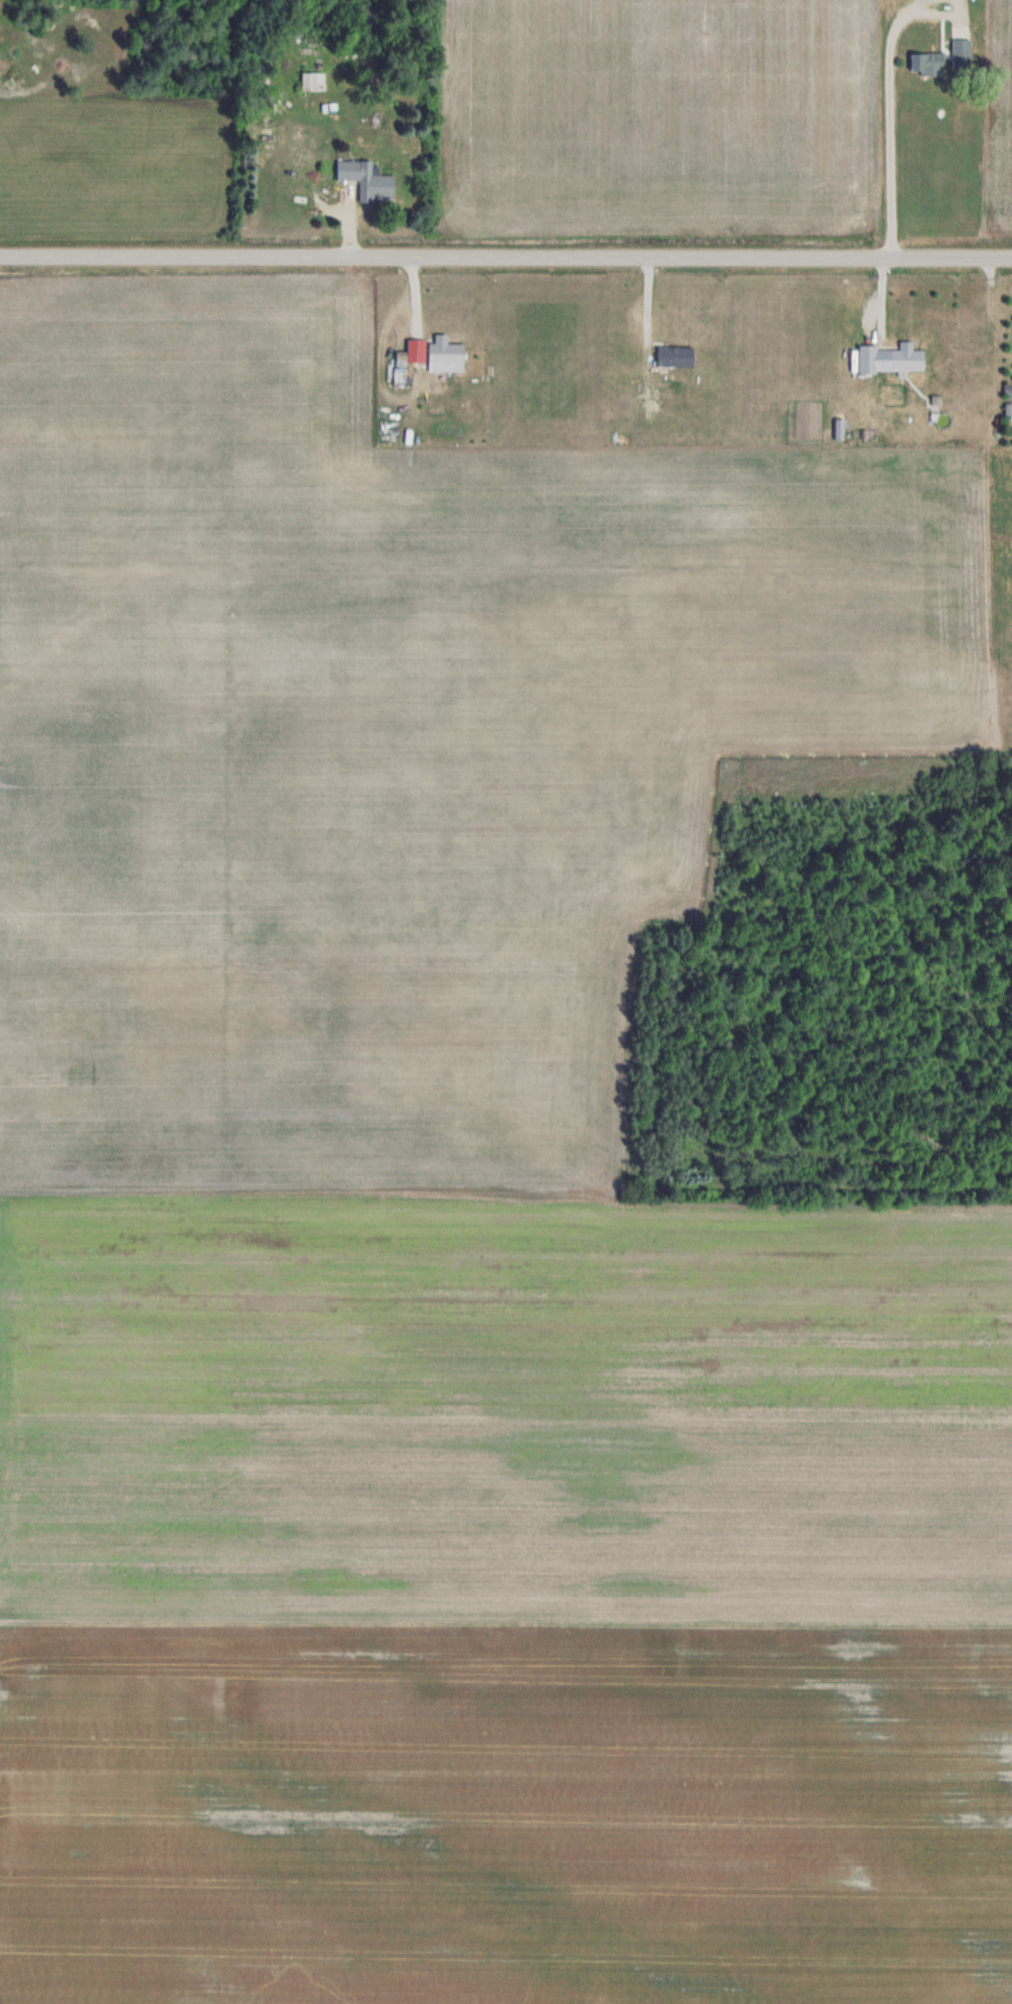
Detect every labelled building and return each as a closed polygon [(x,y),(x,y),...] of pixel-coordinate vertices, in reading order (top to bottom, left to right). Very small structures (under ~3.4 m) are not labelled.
[(952,38),(952,62),(971,62),(971,38),(952,38)] [(946,52),(912,52),(912,73),(946,73),(946,52)] [(325,90),(325,72),(302,72),(302,90),(325,90)] [(338,180),(360,180),(360,202),(394,202),(394,175),(380,174),(380,161),(338,161),(338,180)] [(464,343),(429,343),(429,364),(464,364),(464,343)] [(693,366),(693,346),(658,346),(658,366),(693,366)] [(924,369),(924,350),(892,350),(892,369),(924,369)]
